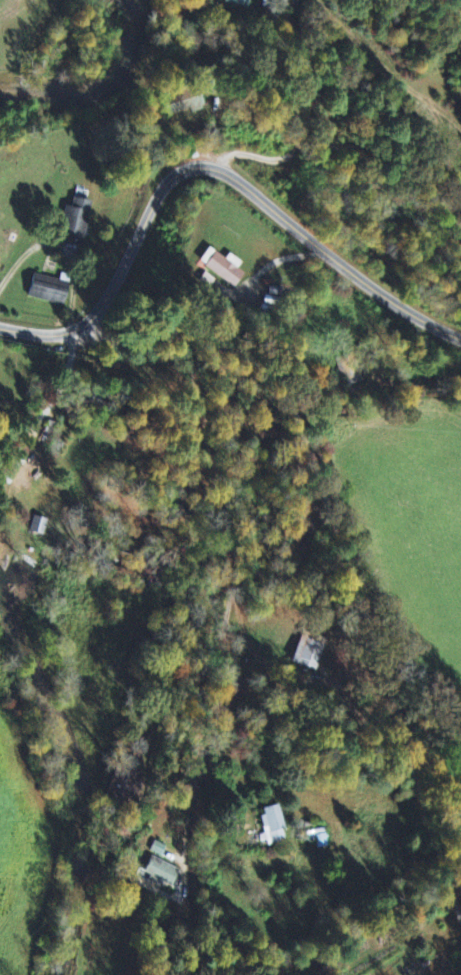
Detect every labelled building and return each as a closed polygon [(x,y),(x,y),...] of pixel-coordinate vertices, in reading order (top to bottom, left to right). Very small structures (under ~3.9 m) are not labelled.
[(226,4),(250,9),(252,0),(227,0),(226,4)] [(181,117),(204,111),(199,92),(176,98),(181,117)] [(60,254),(85,259),(95,203),(77,200),(75,209),(69,208),(60,254)] [(229,261),(213,249),(202,264),(239,290),(249,276),(242,270),(246,264),(233,255),(229,261)] [(75,286),(38,276),(32,298),(68,309),(75,286)] [(46,536),(52,521),(38,516),(32,532),(46,536)] [(294,664),(318,672),(328,640),(304,633),(294,664)] [(263,811),(269,834),(262,836),(265,847),(291,841),(282,806),(263,811)] [(164,858),(169,847),(156,842),(152,853),(164,858)] [(182,871),(151,857),(141,878),(163,888),(165,884),(174,888),(182,871)]
